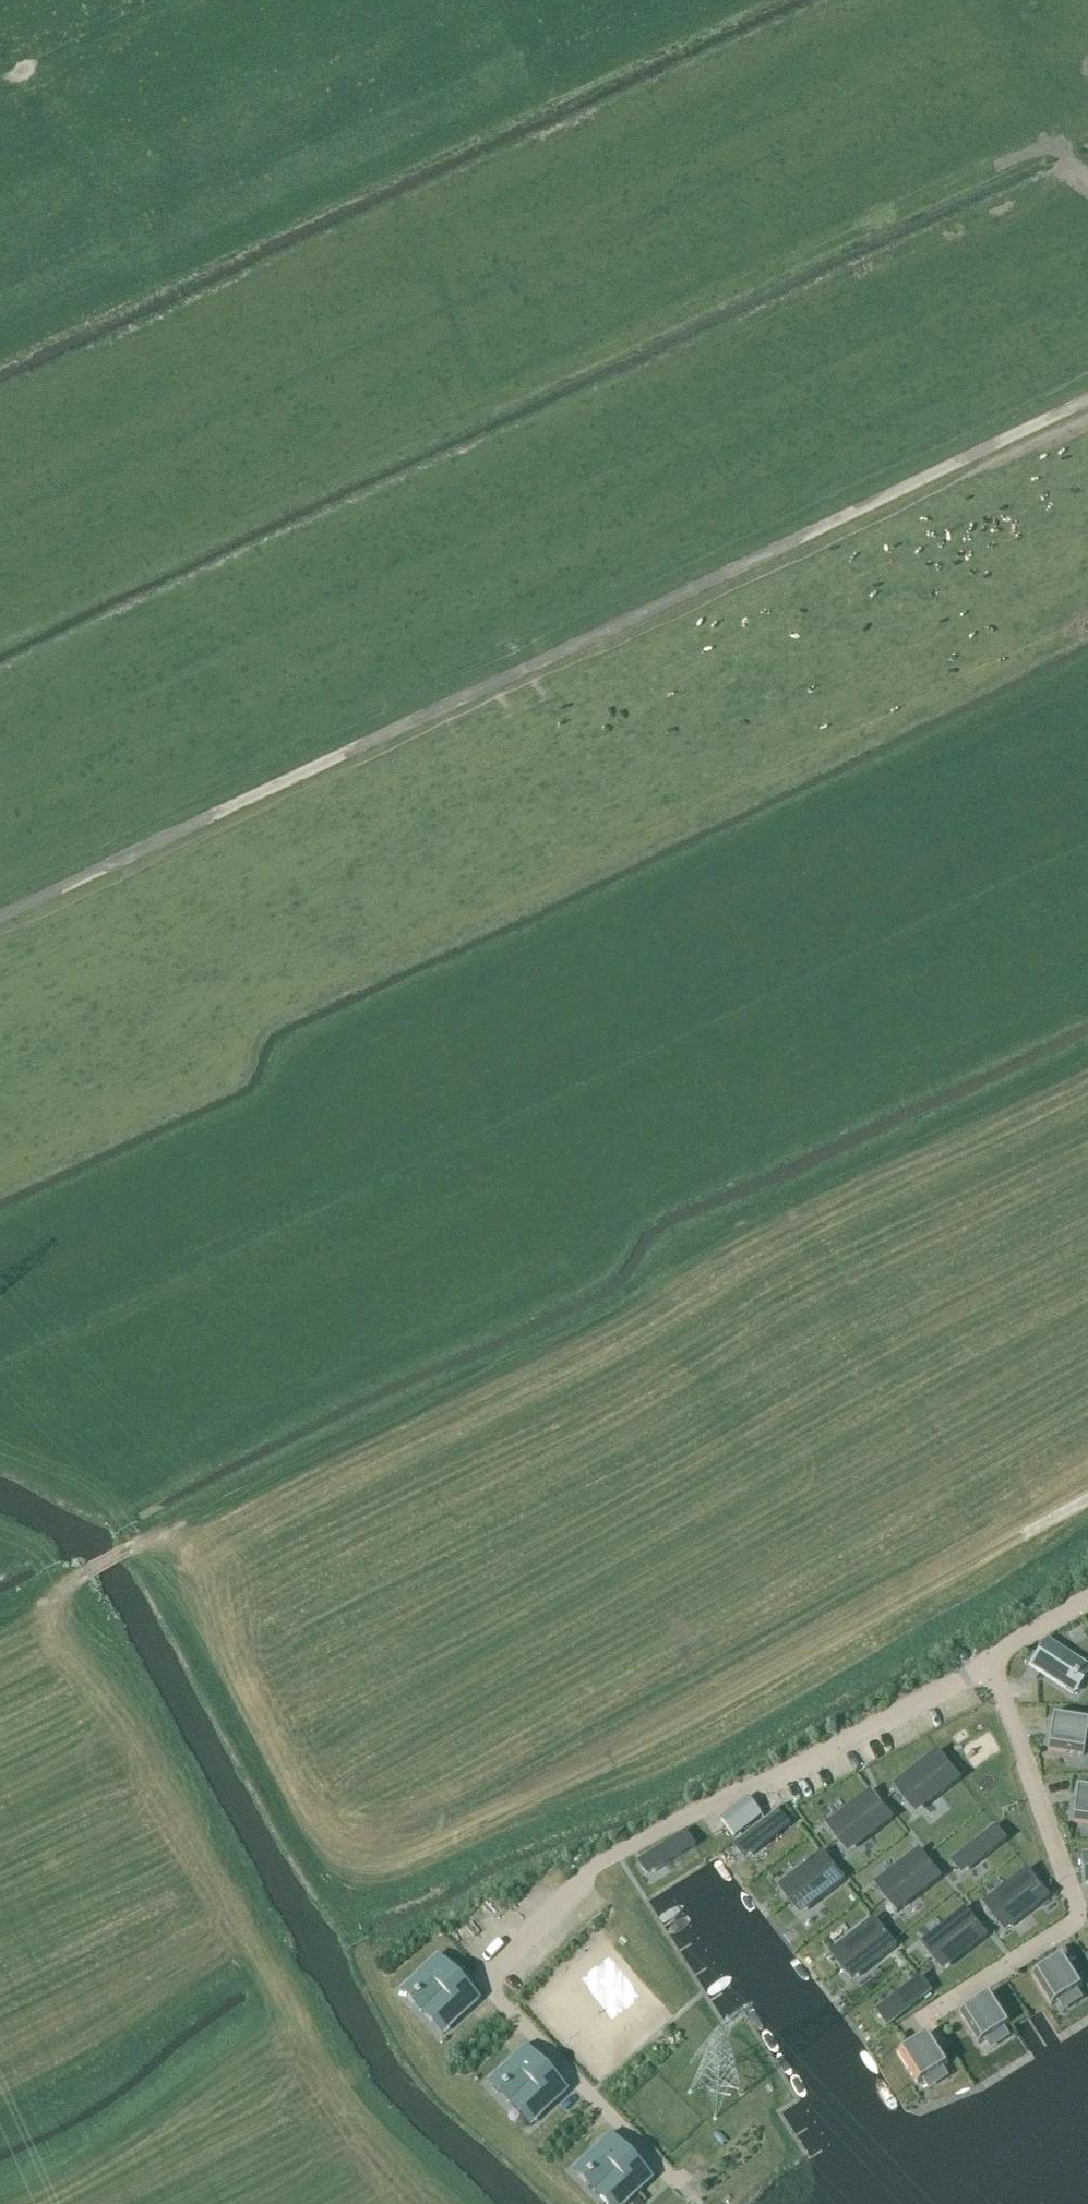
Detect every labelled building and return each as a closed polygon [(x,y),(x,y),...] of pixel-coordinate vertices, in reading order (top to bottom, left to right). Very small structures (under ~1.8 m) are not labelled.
[(1046,1642),(1029,1667),(1065,1691),(1082,1666),(1046,1642)] [(1031,1653),(1024,1663),(1029,1666),(1036,1656),(1031,1653)] [(1048,1757),(1083,1763),(1087,1733),(1087,1727),(1053,1722),(1048,1757)] [(861,1757),(872,1781),(929,1756),(918,1732),(861,1757)] [(941,1757),(904,1785),(915,1799),(951,1771),(941,1757)] [(951,1771),(915,1799),(926,1813),(962,1784),(951,1771)] [(856,1777),(826,1809),(837,1820),(868,1788),(856,1777)] [(877,1792),(840,1821),(851,1835),(887,1806),(877,1792)] [(1073,1830),(1087,1832),(1087,1795),(1077,1794),(1073,1830)] [(748,1798),(721,1820),(735,1837),(762,1815),(748,1798)] [(887,1806),(851,1835),(862,1848),(898,1820),(887,1806)] [(777,1813),(741,1842),(751,1856),(788,1827),(777,1813)] [(996,1829),(959,1857),(969,1871),(1006,1843),(996,1829)] [(685,1832),(646,1856),(656,1872),(695,1848),(685,1832)] [(801,1843),(765,1868),(774,1880),(809,1855),(801,1843)] [(922,1851),(886,1879),(897,1893),(933,1865),(922,1851)] [(821,1858),(784,1886),(795,1900),(832,1872),(821,1858)] [(933,1865),(897,1893),(907,1907),(944,1879),(933,1865)] [(832,1872),(795,1900),(806,1914),(842,1886),(832,1872)] [(1031,1876),(994,1904),(1004,1917),(1041,1890),(1031,1876)] [(1041,1890),(1004,1917),(1015,1931),(1052,1904),(1041,1890)] [(916,1922),(927,1935),(963,1904),(953,1891),(916,1922)] [(825,1945),(852,1919),(842,1908),(815,1934),(825,1945)] [(968,1910),(931,1938),(942,1952),(979,1923),(968,1910)] [(871,1923),(835,1951),(846,1965),(882,1937),(871,1923)] [(979,1923),(942,1952),(953,1966),(989,1937),(979,1923)] [(882,1937),(846,1965),(856,1979),(893,1950),(882,1937)] [(437,1955),(398,1993),(442,2038),(481,2001),(437,1955)] [(1062,1963),(1030,1981),(1049,2013),(1080,1994),(1062,1963)] [(867,2005),(899,1986),(891,1974),(860,1993),(867,2005)] [(925,1982),(885,2006),(894,2021),(934,1997),(925,1982)] [(988,1998),(960,2014),(978,2044),(1006,2028),(988,1998)] [(999,2003),(994,2006),(1000,2017),(1006,2014),(999,2003)] [(928,2035),(896,2053),(915,2085),(946,2066),(928,2035)] [(525,2046),(486,2084),(530,2129),(569,2092),(525,2046)] [(571,2172),(602,2203),(628,2203),(654,2180),(610,2134),(571,2172)]
